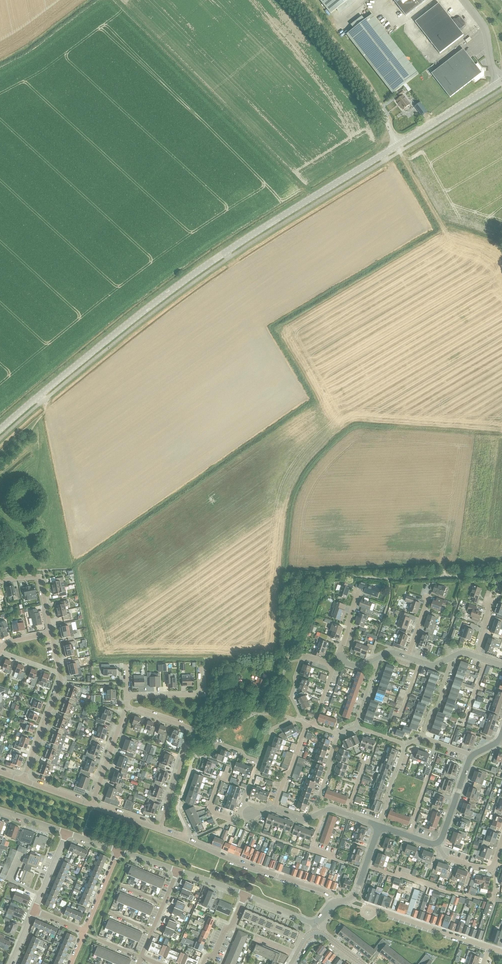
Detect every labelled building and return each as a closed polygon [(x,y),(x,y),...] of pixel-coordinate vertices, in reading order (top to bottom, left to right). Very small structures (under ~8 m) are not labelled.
[(326,7),(331,14),(336,10),(340,7),(349,0),(320,0),(326,7)] [(407,16),(429,0),(395,0),(407,16)] [(439,4),(435,7),(415,22),(440,54),(464,35),(460,30),(465,25),(465,23),(461,18),(459,17),(453,22),(439,4)] [(348,39),(349,38),(393,94),(419,74),(372,14),(345,36),(348,39)] [(432,74),(450,97),(474,79),(476,81),(481,77),(481,78),(484,76),(484,71),(483,68),(482,69),(478,63),(476,65),(463,49),(432,74)] [(397,101),(401,105),(400,106),(403,110),(410,104),(404,96),(397,101)] [(428,112),(420,102),(415,107),(422,116),(428,112)] [(56,582),(51,583),(52,586),(51,586),(52,589),(62,587),(68,586),(67,582),(64,583),(63,577),(55,579),(56,582)] [(338,596),(346,599),(350,589),(347,588),(348,585),(342,582),(341,585),(342,586),(338,596)] [(361,582),(358,588),(365,591),(364,593),(377,597),(380,590),(367,585),(368,584),(363,583),(361,582)] [(433,592),(443,596),(446,588),(436,584),(436,583),(432,583),(430,590),(433,591),(433,592)] [(6,588),(8,597),(13,596),(14,600),(21,599),(19,591),(15,591),(14,586),(6,588)] [(23,588),(26,601),(29,600),(29,597),(36,595),(34,586),(30,587),(26,587),(27,588),(23,588)] [(478,599),(481,589),(474,586),(470,596),(473,598),(472,602),(477,604),(479,599),(478,599)] [(62,587),(52,589),(53,592),(53,595),(58,594),(59,597),(67,595),(66,590),(62,591),(62,587)] [(409,611),(417,614),(420,604),(414,601),(415,599),(407,596),(405,601),(411,603),(409,611)] [(445,605),(446,601),(437,598),(436,601),(434,600),(431,608),(440,611),(443,604),(445,605)] [(365,612),(374,615),(375,612),(370,611),(372,604),(362,600),(359,607),(366,609),(365,612)] [(56,609),(57,612),(66,610),(66,606),(69,606),(68,601),(60,602),(61,605),(56,606),(56,609)] [(331,617),(342,621),(346,612),(344,611),(346,606),(336,603),(331,617)] [(470,604),(468,611),(472,612),(471,616),(473,617),(472,620),(478,622),(479,619),(483,609),(470,604)] [(32,618),(34,626),(42,624),(41,620),(40,618),(40,617),(39,613),(38,613),(37,609),(30,611),(31,619),(32,618)] [(66,610),(57,612),(57,616),(58,615),(58,618),(63,617),(64,620),(71,618),(70,613),(67,614),(66,610)] [(398,626),(407,630),(410,619),(407,618),(409,614),(401,612),(400,616),(402,616),(398,626)] [(357,617),(357,619),(365,622),(366,619),(367,619),(368,617),(371,618),(372,615),(365,613),(364,615),(360,614),(359,617),(357,617)] [(429,615),(427,621),(435,624),(437,619),(438,620),(440,615),(432,613),(431,616),(429,615)] [(357,619),(356,622),(357,622),(356,625),(360,627),(359,630),(366,632),(367,629),(368,627),(365,626),(364,625),(365,622),(357,619)] [(493,626),(501,629),(501,620),(499,619),(498,621),(495,620),(493,626)] [(25,630),(23,620),(18,621),(17,620),(12,622),(13,630),(12,630),(13,634),(16,633),(16,632),(25,630)] [(0,628),(0,638),(1,639),(8,636),(5,628),(8,627),(5,621),(0,623),(0,625),(1,628),(0,628)] [(427,621),(424,627),(427,628),(426,632),(429,633),(433,634),(435,630),(437,625),(435,624),(427,621)] [(73,631),(72,628),(71,622),(65,624),(65,627),(60,628),(61,633),(73,631)] [(465,630),(464,633),(472,635),(474,630),(469,629),(470,626),(464,624),(462,629),(465,630)] [(331,631),(341,634),(343,628),(333,625),(331,631)] [(494,633),(493,636),(499,638),(500,636),(499,635),(501,629),(493,626),(491,632),(494,633)] [(76,630),(73,631),(61,633),(62,639),(68,637),(68,640),(74,639),(73,634),(76,633),(76,630)] [(399,636),(398,639),(406,642),(408,636),(405,635),(406,633),(399,630),(397,635),(399,636)] [(339,641),(341,634),(331,631),(329,634),(330,634),(329,637),(339,641)] [(423,634),(421,640),(428,642),(429,639),(433,641),(435,635),(433,634),(429,633),(428,636),(423,634)] [(472,635),(464,633),(463,636),(460,635),(460,637),(470,641),(472,635)] [(320,644),(319,647),(327,650),(329,644),(326,643),(327,640),(328,636),(321,634),(320,637),(319,637),(317,643),(320,644)] [(487,644),(495,647),(496,643),(501,645),(501,642),(501,639),(499,638),(493,636),(492,639),(489,638),(487,644)] [(355,639),(352,648),(355,649),(354,652),(360,654),(363,646),(360,644),(361,641),(355,639)] [(406,642),(398,639),(397,642),(395,641),(393,646),(401,649),(402,646),(404,647),(406,642)] [(428,642),(421,640),(419,646),(424,648),(423,650),(430,653),(432,647),(427,646),(428,642)] [(64,646),(65,652),(73,650),(73,647),(76,646),(75,641),(69,642),(69,645),(64,646)] [(363,646),(360,654),(367,656),(367,653),(371,655),(374,646),(368,644),(367,647),(363,646)] [(495,647),(487,644),(485,650),(488,651),(487,654),(496,658),(498,653),(493,651),(495,647)] [(327,650),(319,647),(318,650),(315,649),(313,655),(321,658),(322,655),(325,656),(327,650)] [(73,650),(65,652),(66,657),(71,656),(72,660),(78,659),(77,652),(74,653),(73,650)] [(3,668),(6,669),(4,672),(10,674),(12,668),(9,667),(11,662),(6,660),(3,668)] [(67,665),(69,671),(77,669),(77,666),(80,665),(79,660),(72,661),(73,664),(67,665)] [(459,664),(458,666),(467,669),(468,666),(472,668),(473,665),(469,664),(461,661),(460,664),(459,664)] [(385,667),(384,669),(393,673),(393,672),(397,674),(398,671),(399,669),(397,668),(397,665),(392,663),(391,666),(387,664),(386,668),(385,667)] [(15,673),(18,674),(17,677),(20,678),(19,679),(23,681),(26,673),(22,672),(24,666),(18,664),(15,673)] [(101,665),(101,668),(104,668),(104,676),(116,676),(116,668),(110,668),(110,665),(101,665)] [(304,665),(302,670),(310,673),(312,668),(304,665)] [(459,669),(458,672),(469,676),(470,674),(466,672),(467,669),(458,666),(457,669),(459,669)] [(80,668),(77,669),(69,671),(70,676),(75,675),(76,678),(82,676),(80,668)] [(29,677),(32,678),(30,682),(32,682),(30,685),(35,687),(38,678),(35,677),(37,671),(31,669),(29,677)] [(384,672),(383,675),(395,679),(396,677),(392,676),(393,673),(384,669),(383,672),(384,672)] [(431,674),(430,677),(439,680),(440,678),(439,677),(440,674),(432,671),(428,670),(428,673),(431,674)] [(358,672),(356,678),(363,680),(365,674),(358,672)] [(39,681),(38,684),(43,686),(48,688),(50,689),(52,684),(50,683),(51,682),(48,681),(50,676),(44,674),(41,682),(39,681)] [(150,677),(150,687),(160,687),(160,674),(156,674),(156,677),(150,677)] [(165,675),(165,682),(168,682),(169,688),(176,688),(176,678),(172,679),(172,675),(165,675)] [(189,678),(189,675),(182,675),(182,678),(182,686),(194,686),(194,678),(189,678)] [(144,676),(134,676),(134,679),(134,687),(141,687),(141,688),(144,687),(144,683),(147,683),(147,676),(144,676)] [(455,680),(454,682),(466,686),(466,684),(462,683),(463,680),(454,677),(454,679),(455,680)] [(250,686),(262,691),(265,681),(258,678),(256,684),(252,682),(250,686)] [(302,679),(300,684),(308,687),(310,682),(302,679)] [(381,683),(380,686),(391,690),(392,687),(388,686),(389,683),(380,680),(379,682),(381,683)] [(422,680),(421,682),(428,684),(427,687),(436,690),(437,688),(435,688),(436,685),(422,680)] [(3,697),(4,694),(7,695),(9,689),(0,686),(0,696),(3,697)] [(70,687),(68,692),(76,695),(80,696),(81,694),(80,693),(82,688),(74,686),(73,688),(70,687)] [(234,686),(233,692),(242,695),(243,689),(234,686)] [(103,696),(106,696),(116,695),(116,690),(110,690),(110,687),(103,687),(103,692),(102,693),(101,693),(101,695),(102,695),(103,696)] [(451,687),(450,690),(451,690),(450,693),(462,697),(464,692),(460,690),(451,687)] [(377,693),(376,696),(388,700),(388,698),(385,696),(386,694),(377,690),(376,693),(377,693)] [(496,697),(501,699),(501,693),(498,692),(497,695),(494,693),(494,692),(486,690),(485,693),(496,697)] [(424,695),(423,698),(432,701),(433,699),(432,698),(433,695),(421,691),(420,694),(424,695)] [(70,698),(69,701),(76,704),(78,699),(75,698),(76,695),(68,692),(66,697),(70,698)] [(106,696),(106,699),(103,699),(103,704),(111,704),(111,701),(116,701),(116,695),(106,696)] [(298,700),(300,705),(308,701),(306,696),(298,700)] [(30,703),(33,704),(32,707),(41,710),(43,704),(37,702),(38,700),(32,697),(30,703)] [(418,699),(417,702),(427,705),(426,705),(429,706),(430,703),(431,703),(432,701),(423,698),(422,701),(418,699)] [(448,701),(447,703),(458,707),(459,705),(455,704),(456,701),(447,698),(446,700),(448,701)] [(308,701),(300,705),(303,710),(311,707),(310,704),(312,703),(313,701),(312,701),(310,700),(308,701)] [(369,703),(368,705),(377,708),(378,705),(382,707),(383,704),(382,704),(373,701),(372,700),(370,703),(369,703)] [(64,702),(63,707),(71,710),(74,712),(77,704),(76,704),(69,701),(68,704),(64,702)] [(418,705),(417,707),(426,711),(427,708),(426,708),(426,705),(427,705),(417,702),(415,701),(414,703),(418,705)] [(369,708),(368,711),(379,715),(380,713),(376,711),(377,708),(368,705),(367,708),(369,708)] [(104,711),(103,714),(112,718),(113,712),(109,711),(110,708),(103,706),(101,711),(104,711)] [(490,706),(488,711),(499,714),(501,710),(493,707),(490,706)] [(64,714),(64,716),(70,719),(71,719),(73,714),(70,713),(71,710),(63,707),(61,712),(64,714)] [(444,711),(443,714),(450,716),(450,717),(451,717),(452,717),(455,718),(455,715),(452,714),(453,711),(443,708),(443,711),(444,711)] [(26,715),(29,716),(28,719),(36,722),(39,716),(33,714),(34,711),(28,709),(26,715)] [(352,714),(345,711),(343,717),(350,720),(352,714)] [(414,715),(413,718),(422,721),(423,719),(422,718),(423,715),(411,711),(411,714),(414,715)] [(436,715),(435,717),(444,720),(445,717),(449,719),(450,717),(450,716),(443,714),(438,712),(437,715),(436,715)] [(112,718),(103,714),(102,717),(99,716),(98,719),(97,718),(96,721),(104,724),(105,721),(110,723),(112,718)] [(318,721),(323,723),(326,717),(320,715),(318,721)] [(59,718),(57,723),(65,726),(67,726),(70,719),(64,716),(63,719),(59,718)] [(374,719),(365,716),(364,718),(365,718),(364,722),(372,724),(376,726),(377,723),(373,722),(374,719)] [(135,717),(132,725),(135,726),(133,730),(140,732),(142,725),(139,724),(141,719),(135,717)] [(323,723),(329,725),(332,719),(326,717),(323,723)] [(436,720),(435,723),(446,727),(447,724),(443,723),(444,720),(435,717),(434,719),(436,720)] [(495,727),(496,722),(486,718),(485,720),(483,719),(482,722),(484,722),(484,723),(495,727)] [(20,722),(23,723),(22,726),(25,727),(24,730),(32,733),(34,727),(29,725),(30,723),(24,721),(21,719),(20,722)] [(332,719),(329,725),(335,727),(337,721),(332,719)] [(148,721),(145,729),(148,730),(147,734),(153,735),(155,729),(152,729),(154,723),(148,721)] [(97,732),(106,735),(108,729),(102,727),(103,725),(96,722),(95,725),(96,725),(95,728),(98,729),(97,732)] [(59,729),(58,732),(65,734),(66,729),(64,728),(65,726),(57,723),(56,728),(59,729)] [(407,725),(406,727),(413,730),(417,731),(418,728),(420,729),(421,726),(419,726),(412,723),(411,726),(407,725)] [(482,728),(485,729),(493,731),(495,727),(484,723),(482,728)] [(160,725),(157,734),(161,735),(159,740),(161,741),(161,742),(164,743),(167,734),(164,733),(166,727),(160,725)] [(294,725),(289,727),(292,735),(297,733),(298,734),(301,732),(298,726),(295,727),(294,725)] [(400,728),(399,730),(406,733),(410,735),(411,732),(413,732),(413,730),(406,727),(405,726),(403,729),(400,728)] [(285,732),(282,733),(286,740),(288,739),(288,737),(292,735),(289,727),(284,730),(285,732)] [(440,731),(431,727),(431,730),(432,730),(431,733),(439,736),(442,737),(443,735),(439,734),(440,731)] [(168,742),(170,742),(172,743),(172,742),(174,743),(173,745),(178,747),(181,738),(177,737),(179,732),(173,730),(171,738),(170,738),(168,742)] [(399,730),(398,730),(396,733),(393,732),(392,734),(396,735),(396,736),(403,738),(404,735),(406,736),(406,733),(399,730)] [(465,735),(464,738),(475,742),(476,737),(473,735),(474,733),(467,730),(466,735),(465,735)] [(17,732),(16,737),(21,738),(20,742),(28,745),(30,740),(25,738),(26,735),(17,732)] [(54,733),(52,738),(64,742),(67,735),(65,734),(58,732),(57,734),(54,733)] [(91,739),(97,741),(98,738),(104,740),(106,735),(97,732),(96,735),(93,734),(91,739)] [(275,737),(274,742),(282,745),(284,740),(285,740),(286,740),(282,733),(279,735),(278,738),(275,737)] [(373,750),(376,742),(373,741),(373,739),(368,737),(367,739),(363,738),(363,740),(358,738),(357,736),(344,742),(344,743),(342,749),(341,749),(340,753),(338,752),(336,757),(338,758),(336,762),(339,763),(338,766),(336,765),(334,771),(336,771),(335,775),(343,778),(348,765),(345,764),(349,752),(346,751),(347,750),(360,744),(361,744),(360,746),(373,750)] [(52,738),(50,743),(54,744),(53,747),(57,749),(58,749),(61,750),(64,742),(52,738)] [(126,740),(124,745),(136,749),(139,741),(132,738),(131,741),(126,740)] [(463,742),(461,748),(467,751),(469,746),(473,747),(475,742),(464,738),(462,741),(463,742)] [(91,749),(100,751),(102,746),(96,744),(97,741),(91,739),(90,744),(93,745),(91,749)] [(318,744),(320,745),(329,747),(331,742),(322,739),(321,742),(319,742),(318,744)] [(20,742),(16,740),(14,748),(21,751),(22,748),(26,750),(28,745),(20,742)] [(274,742),(272,747),(277,749),(280,750),(282,745),(274,742)] [(136,749),(124,745),(122,750),(127,752),(126,755),(133,757),(136,749)] [(316,749),(318,750),(327,753),(329,747),(320,745),(319,748),(317,747),(316,749)] [(267,751),(276,754),(276,751),(279,752),(280,750),(277,749),(272,747),(269,746),(267,751)] [(48,748),(46,753),(54,756),(59,758),(61,750),(58,749),(57,749),(53,747),(52,750),(48,748)] [(390,748),(388,753),(397,756),(399,751),(394,750),(390,748)] [(11,749),(10,754),(12,755),(11,758),(14,759),(22,762),(24,757),(19,755),(20,753),(11,749)] [(86,756),(91,758),(92,755),(98,757),(100,751),(91,749),(90,752),(87,751),(86,756)] [(164,756),(163,759),(172,762),(174,757),(169,755),(170,753),(164,750),(162,755),(164,756)] [(222,750),(221,755),(223,756),(225,757),(228,758),(229,755),(231,756),(232,753),(222,750)] [(314,755),(317,756),(325,759),(327,753),(318,750),(317,754),(315,753),(314,755)] [(418,760),(421,761),(424,753),(419,751),(417,754),(414,753),(412,759),(418,762),(418,760)] [(501,763),(501,762),(501,753),(499,752),(498,757),(495,756),(493,763),(498,765),(499,762),(501,763)] [(48,760),(47,762),(53,764),(54,761),(53,761),(54,756),(46,753),(45,758),(48,760)] [(388,753),(386,759),(395,762),(397,756),(388,753)] [(424,753),(421,761),(425,762),(424,764),(427,765),(424,774),(429,776),(432,766),(430,766),(432,759),(429,758),(430,755),(424,753)] [(215,754),(214,759),(223,762),(225,757),(223,756),(221,755),(215,754)] [(86,765),(94,768),(96,763),(90,761),(91,758),(86,756),(84,755),(82,760),(87,762),(86,765)] [(120,757),(118,762),(127,764),(128,762),(131,763),(131,761),(133,761),(134,758),(127,756),(126,758),(120,757)] [(325,759),(317,756),(315,759),(313,759),(312,761),(323,764),(325,759)] [(266,757),(264,762),(272,765),(274,759),(266,757)] [(22,762),(14,759),(11,758),(9,763),(7,762),(6,765),(14,768),(15,765),(20,767),(22,762)] [(172,762),(163,759),(162,762),(160,761),(158,766),(165,769),(166,766),(171,768),(172,762)] [(203,762),(201,766),(211,769),(213,770),(215,765),(218,766),(219,762),(209,759),(208,762),(204,761),(203,763),(203,762)] [(386,759),(385,764),(384,764),(390,766),(393,767),(395,762),(386,759)] [(449,766),(449,768),(458,771),(459,766),(455,765),(456,762),(448,759),(446,764),(449,766)] [(43,764),(41,769),(49,771),(50,769),(52,770),(54,765),(53,764),(47,762),(46,765),(43,764)] [(122,769),(121,771),(127,773),(129,768),(126,767),(127,764),(118,762),(116,767),(122,769)] [(264,762),(262,767),(270,770),(270,769),(274,771),(274,768),(271,767),(272,765),(264,762)] [(237,771),(240,772),(243,764),(241,763),(240,764),(237,763),(234,771),(237,772),(237,771)] [(382,763),(380,768),(389,771),(390,766),(384,764),(385,764),(382,763)] [(243,774),(245,775),(248,767),(245,766),(245,764),(243,764),(240,772),(243,773),(243,774)] [(313,767),(313,769),(323,773),(325,767),(317,764),(316,768),(313,767)] [(80,772),(85,774),(86,772),(92,774),(94,768),(86,765),(85,768),(82,767),(80,772)] [(211,769),(201,766),(200,769),(201,769),(200,771),(205,773),(204,776),(211,778),(212,775),(209,774),(211,769)] [(159,776),(167,779),(168,774),(164,773),(165,770),(158,767),(157,770),(155,775),(156,775),(159,776)] [(248,767),(245,775),(244,779),(246,780),(248,775),(251,776),(254,768),(252,767),(251,768),(248,767)] [(270,770),(262,767),(260,772),(263,773),(262,776),(269,778),(270,775),(268,775),(270,770)] [(376,772),(378,773),(387,776),(389,771),(380,768),(378,767),(376,772)] [(445,771),(444,776),(450,778),(451,775),(456,777),(458,771),(449,768),(447,771),(445,771)] [(49,771),(41,769),(39,774),(43,775),(42,778),(48,780),(50,775),(48,774),(49,771)] [(311,775),(313,776),(321,779),(323,773),(313,769),(311,775)] [(475,771),(474,776),(484,780),(487,772),(479,769),(478,772),(475,771)] [(115,772),(113,777),(121,780),(122,777),(125,778),(127,773),(121,771),(120,774),(115,772)] [(80,782),(88,785),(90,779),(84,777),(85,774),(80,772),(78,778),(81,779),(80,782)] [(378,773),(376,778),(385,781),(387,776),(378,773)] [(196,774),(194,780),(202,783),(204,777),(196,774)] [(155,781),(154,783),(160,785),(161,783),(165,784),(167,779),(159,776),(156,775),(155,780),(155,781)] [(444,782),(443,784),(452,788),(454,782),(449,781),(450,778),(444,776),(442,775),(441,778),(443,779),(442,781),(444,782)] [(309,778),(309,780),(309,781),(315,783),(319,784),(321,779),(313,776),(312,779),(309,778)] [(475,782),(474,785),(482,788),(484,780),(474,776),(472,782),(475,782)] [(117,784),(116,786),(122,788),(123,784),(120,782),(121,780),(113,777),(111,782),(117,784)] [(376,778),(375,783),(377,784),(383,786),(385,781),(376,778)] [(306,782),(305,786),(313,788),(315,783),(309,781),(309,780),(305,779),(304,781),(306,782)] [(194,780),(192,786),(200,789),(202,783),(194,780)] [(86,790),(88,785),(80,782),(77,781),(74,789),(80,791),(81,788),(86,790)] [(155,789),(154,792),(161,794),(163,789),(159,788),(160,785),(154,783),(152,783),(151,785),(153,786),(153,788),(155,789)] [(373,788),(376,789),(384,792),(386,787),(383,786),(377,784),(375,783),(373,788)] [(452,788),(443,784),(442,788),(440,787),(438,792),(445,794),(446,791),(450,793),(452,788)] [(304,788),(303,791),(311,794),(313,788),(305,786),(303,785),(302,787),(304,788)] [(470,787),(468,792),(479,796),(482,788),(474,785),(473,788),(470,787)] [(109,787),(108,792),(116,795),(117,792),(122,794),(124,789),(122,788),(116,786),(115,789),(109,787)] [(192,786),(190,791),(198,794),(200,789),(192,786)] [(233,789),(232,792),(240,795),(241,793),(240,792),(241,789),(233,786),(232,789),(233,789)] [(260,787),(257,786),(256,789),(253,788),(250,797),(252,797),(253,796),(256,797),(260,787)] [(261,791),(262,790),(262,788),(260,787),(256,797),(259,799),(259,800),(261,801),(264,792),(261,791)] [(325,798),(331,800),(334,792),(330,791),(331,788),(329,788),(328,790),(327,790),(325,798)] [(150,790),(147,798),(149,799),(155,801),(156,798),(160,799),(161,794),(154,792),(150,790)] [(302,793),(301,797),(309,800),(311,794),(303,791),(301,790),(300,793),(302,793)] [(190,791),(188,797),(196,800),(199,801),(201,795),(198,794),(190,791)] [(116,795),(108,792),(106,797),(111,799),(110,802),(119,805),(120,802),(117,801),(118,799),(115,798),(116,795)] [(227,794),(226,796),(229,797),(237,800),(238,797),(240,797),(240,795),(232,792),(230,795),(227,794)] [(264,792),(261,801),(264,801),(264,800),(268,801),(270,793),(268,792),(268,793),(264,792)] [(331,800),(339,803),(341,795),(342,792),(340,792),(339,794),(334,792),(331,800)] [(436,798),(435,801),(443,803),(445,798),(442,797),(443,794),(435,792),(433,797),(436,798)] [(470,799),(469,802),(476,804),(479,796),(468,792),(466,797),(470,799)] [(341,795),(339,803),(346,805),(348,797),(349,795),(347,794),(346,796),(341,795)] [(372,800),(375,801),(381,803),(381,802),(383,797),(374,794),(372,800)] [(300,799),(299,803),(307,805),(309,800),(301,797),(299,796),(298,798),(300,799)] [(186,803),(189,804),(194,806),(196,800),(188,797),(186,803)] [(229,800),(228,803),(236,806),(237,804),(236,804),(237,800),(229,797),(228,800),(229,800)] [(149,804),(148,807),(156,810),(158,805),(154,803),(155,801),(149,799),(147,804),(149,804)] [(433,805),(432,808),(437,810),(438,807),(442,808),(443,803),(435,801),(434,806),(433,805)] [(299,803),(297,802),(296,804),(299,805),(297,809),(305,811),(307,805),(299,803)] [(464,803),(463,808),(470,811),(471,808),(474,809),(476,804),(469,802),(468,805),(464,803)] [(236,806),(228,803),(227,806),(226,806),(225,809),(233,812),(235,808),(236,808),(236,806)] [(186,811),(189,816),(197,813),(194,806),(189,804),(187,807),(189,810),(186,811)] [(145,806),(142,814),(149,816),(150,813),(154,815),(156,810),(148,807),(145,806)] [(391,821),(394,822),(397,813),(392,812),(393,809),(391,808),(390,811),(388,818),(391,820),(391,821)] [(434,812),(432,817),(440,819),(441,814),(436,813),(437,810),(432,808),(431,811),(434,812)] [(470,811),(463,808),(461,813),(465,815),(464,818),(471,820),(473,812),(470,811)] [(398,822),(402,823),(404,816),(405,813),(403,812),(402,815),(397,813),(394,822),(398,823),(398,822)] [(494,821),(501,823),(501,818),(500,817),(501,815),(494,812),(492,820),(494,821)] [(189,816),(191,822),(199,818),(197,813),(189,816)] [(266,823),(291,832),(294,823),(291,822),(291,820),(286,818),(285,820),(278,818),(279,816),(273,814),(273,816),(269,815),(266,823)] [(330,815),(327,822),(335,825),(337,820),(339,821),(340,819),(337,818),(330,815)] [(404,816),(402,823),(409,826),(411,818),(412,815),(410,815),(409,817),(404,816)] [(191,822),(194,827),(202,824),(199,818),(191,822)] [(456,827),(465,830),(466,827),(469,827),(471,822),(465,819),(463,823),(458,821),(456,827)] [(425,828),(432,831),(433,828),(435,829),(436,829),(438,824),(430,821),(429,826),(426,825),(425,828)] [(491,825),(490,828),(495,830),(496,830),(497,827),(500,828),(501,823),(494,821),(492,826),(491,825)] [(327,822),(325,829),(335,833),(336,831),(333,830),(335,825),(327,822)] [(202,824),(194,827),(196,833),(204,829),(202,824)] [(13,839),(18,841),(21,834),(18,833),(19,828),(11,825),(7,836),(14,838),(13,839)] [(313,838),(316,831),(312,830),(312,831),(304,829),(305,827),(300,825),(299,827),(296,826),(292,835),(311,841),(313,837),(313,838)] [(357,828),(355,833),(357,833),(365,836),(367,831),(364,829),(365,827),(358,825),(357,828)] [(488,827),(485,835),(496,839),(498,834),(494,832),(495,830),(490,828),(488,827)] [(325,829),(323,836),(330,839),(332,834),(335,834),(335,833),(325,829)] [(21,834),(18,841),(24,843),(24,842),(30,844),(34,833),(25,830),(24,835),(21,834)] [(212,845),(222,849),(224,843),(229,831),(225,830),(221,840),(215,837),(212,845)] [(237,847),(234,854),(240,857),(243,849),(239,848),(246,831),(244,830),(241,838),(239,842),(238,845),(237,847)] [(454,832),(452,837),(461,841),(464,842),(467,834),(459,831),(458,834),(454,832)] [(365,836),(357,833),(355,839),(353,839),(352,841),(359,844),(360,841),(363,842),(365,836)] [(33,847),(36,848),(37,845),(40,846),(39,849),(44,851),(48,838),(40,835),(39,838),(36,837),(33,847)] [(479,842),(482,843),(489,845),(490,843),(495,844),(496,839),(485,835),(483,841),(480,840),(479,842)] [(330,839),(323,836),(320,843),(328,846),(331,846),(331,844),(329,844),(330,839)] [(223,850),(229,852),(232,843),(234,838),(231,837),(228,844),(224,843),(222,849),(223,850)] [(452,837),(451,842),(455,844),(453,849),(459,851),(460,849),(461,850),(463,844),(460,843),(461,841),(452,837)] [(242,857),(246,859),(254,839),(252,838),(248,847),(246,846),(242,857)] [(387,838),(385,843),(393,846),(395,841),(387,838)] [(254,839),(246,859),(250,861),(255,850),(252,849),(256,840),(254,839)] [(265,842),(264,845),(257,863),(262,865),(266,854),(263,853),(265,847),(266,848),(268,843),(265,842)] [(271,842),(263,865),(268,867),(271,858),(268,857),(270,852),(271,852),(274,844),(271,842)] [(238,845),(232,843),(229,852),(234,854),(237,847),(238,845)] [(386,850),(385,852),(392,855),(393,852),(391,851),(393,846),(385,843),(383,848),(386,850)] [(483,849),(482,852),(491,855),(493,850),(488,848),(489,845),(482,843),(481,849),(483,849)] [(68,851),(74,853),(77,847),(71,844),(68,851)] [(258,852),(261,846),(258,845),(251,861),(256,863),(260,852),(258,852)] [(353,854),(361,857),(363,851),(360,850),(361,847),(354,845),(351,853),(353,854)] [(407,854),(410,855),(413,847),(408,845),(407,848),(404,847),(403,851),(402,854),(406,855),(407,854)] [(74,853),(79,856),(82,849),(77,847),(74,853)] [(410,855),(409,857),(413,859),(413,858),(418,859),(419,854),(420,852),(417,851),(418,849),(413,847),(410,855)] [(82,849),(79,856),(85,858),(88,851),(82,849)] [(417,860),(425,863),(429,852),(424,850),(422,855),(419,854),(418,859),(417,860)] [(491,855),(482,852),(479,851),(477,855),(476,855),(475,858),(484,861),(485,858),(489,860),(491,855)] [(379,853),(377,859),(385,861),(387,856),(391,858),(392,855),(385,852),(384,855),(379,853)] [(429,852),(425,863),(429,864),(427,868),(432,870),(435,860),(433,859),(434,854),(429,852)] [(26,862),(24,866),(30,869),(32,866),(36,868),(37,865),(40,857),(30,853),(27,862),(26,862)] [(273,853),(268,868),(276,870),(278,865),(279,862),(276,861),(277,859),(275,858),(276,855),(273,853)] [(100,854),(98,860),(105,863),(107,857),(100,854)] [(361,857),(353,854),(351,860),(349,859),(348,862),(355,864),(356,861),(359,862),(361,857)] [(284,873),(286,867),(283,867),(284,865),(281,864),(281,862),(282,862),(284,856),(282,855),(278,865),(276,870),(281,872),(284,873)] [(297,877),(302,879),(308,861),(310,856),(307,855),(304,864),(305,864),(304,865),(303,864),(300,871),(300,870),(297,877)] [(284,873),(296,877),(302,859),(297,857),(295,862),(298,863),(296,867),(296,868),(296,870),(293,869),(293,870),(286,867),(284,873)] [(317,876),(314,883),(315,883),(315,884),(317,885),(317,884),(319,885),(326,863),(328,860),(325,859),(322,866),(323,866),(319,877),(317,876)] [(385,861),(377,859),(375,864),(379,865),(378,868),(384,870),(387,871),(388,868),(385,868),(385,867),(383,867),(385,861)] [(98,860),(96,865),(102,868),(105,863),(98,860)] [(308,861),(302,879),(306,881),(309,873),(306,872),(310,862),(308,861)] [(63,862),(61,867),(68,870),(70,865),(63,862)] [(438,871),(441,873),(444,864),(439,862),(437,867),(434,866),(432,873),(437,875),(438,871)] [(326,863),(319,885),(321,885),(321,886),(323,887),(323,886),(326,879),(324,878),(327,869),(329,869),(331,865),(326,863)] [(130,879),(132,880),(137,868),(129,864),(128,867),(130,868),(128,875),(131,876),(130,879)] [(444,864),(441,873),(440,877),(443,878),(444,877),(449,879),(451,872),(448,871),(450,866),(444,864)] [(96,865),(93,871),(100,874),(102,868),(96,865)] [(30,869),(24,866),(22,871),(23,871),(20,880),(30,884),(33,877),(34,874),(29,872),(30,869)] [(61,867),(59,873),(66,876),(75,880),(76,878),(69,875),(70,874),(67,873),(68,870),(61,867)] [(312,870),(311,874),(308,882),(313,883),(318,868),(316,867),(315,871),(312,870)] [(135,878),(139,880),(143,870),(137,868),(132,880),(134,881),(135,878)] [(458,879),(460,879),(463,871),(458,869),(457,874),(454,873),(451,879),(457,881),(458,879)] [(141,884),(143,885),(148,872),(143,870),(139,880),(142,881),(141,884)] [(93,871),(91,877),(98,880),(100,874),(93,871)] [(463,871),(460,879),(459,882),(464,884),(464,885),(467,886),(470,878),(467,877),(468,873),(463,871)] [(147,883),(150,884),(154,875),(148,872),(143,885),(145,886),(147,883)] [(59,873),(56,878),(63,881),(66,876),(59,873)] [(347,880),(348,876),(345,874),(344,876),(340,888),(343,889),(343,888),(349,890),(352,882),(347,880)] [(152,889),(154,890),(160,877),(154,875),(150,884),(154,886),(152,889)] [(330,875),(325,887),(330,889),(333,882),(335,876),(330,875)] [(476,876),(475,883),(482,884),(481,888),(486,889),(488,889),(490,878),(476,876)] [(88,882),(95,885),(98,880),(91,877),(89,882),(88,882)] [(160,877),(154,890),(156,890),(158,887),(161,889),(165,879),(160,877)] [(56,878),(54,884),(61,887),(62,884),(63,881),(56,878)] [(182,888),(191,892),(194,885),(181,880),(179,884),(184,886),(183,888),(182,888)] [(86,881),(85,883),(88,884),(86,887),(86,888),(93,891),(95,885),(88,882),(89,882),(86,881)] [(54,884),(52,889),(59,892),(61,887),(54,884)] [(370,887),(365,901),(377,905),(380,896),(375,894),(376,890),(370,887)] [(86,888),(84,893),(91,896),(93,891),(86,888)] [(191,892),(182,888),(182,889),(180,896),(192,901),(194,897),(190,895),(191,892)] [(13,899),(27,905),(30,897),(23,894),(24,892),(17,889),(13,899)] [(52,889),(49,895),(56,898),(59,892),(52,889)] [(415,889),(412,899),(417,901),(420,891),(415,889)] [(432,896),(439,898),(441,893),(434,890),(434,891),(432,896)] [(119,906),(121,907),(126,894),(118,891),(117,893),(119,895),(116,901),(120,903),(119,906)] [(202,906),(210,909),(211,907),(216,909),(216,910),(229,915),(233,906),(215,898),(216,894),(209,891),(202,906)] [(420,891),(417,901),(411,916),(416,918),(419,911),(416,911),(418,907),(423,892),(420,891)] [(84,893),(82,899),(88,902),(91,896),(84,893)] [(124,905),(128,906),(132,897),(126,894),(121,907),(123,908),(124,905)] [(49,895),(47,900),(54,903),(56,898),(49,895)] [(378,905),(385,907),(385,906),(390,908),(393,899),(392,899),(391,898),(389,897),(388,898),(382,895),(381,896),(378,905)] [(417,919),(423,921),(426,913),(423,912),(426,904),(427,904),(429,897),(425,895),(417,919)] [(130,911),(132,912),(137,899),(132,897),(128,906),(131,908),(130,911)] [(88,902),(82,899),(79,904),(86,907),(88,902)] [(135,909),(139,911),(143,901),(137,899),(132,912),(134,913),(135,909)] [(174,907),(174,908),(183,911),(186,904),(173,899),(171,903),(175,905),(174,908),(174,907)] [(406,915),(411,916),(417,901),(412,899),(409,905),(406,915)] [(54,903),(47,900),(44,906),(51,909),(54,903)] [(141,915),(143,916),(148,904),(143,901),(139,911),(142,912),(141,915)] [(409,905),(401,902),(397,912),(406,915),(409,905)] [(7,913),(21,919),(24,911),(17,908),(18,905),(11,903),(7,913)] [(72,910),(73,910),(75,904),(73,903),(71,909),(67,908),(64,915),(69,918),(72,910)] [(445,912),(446,908),(447,904),(444,903),(441,911),(440,916),(436,925),(441,927),(445,915),(443,914),(444,912),(445,912)] [(494,905),(488,903),(476,938),(481,940),(484,932),(481,931),(485,920),(486,920),(487,916),(490,917),(494,905)] [(148,904),(143,916),(145,917),(146,914),(150,916),(154,906),(148,904)] [(424,921),(429,923),(434,910),(432,910),(433,906),(430,905),(424,921)] [(436,907),(430,923),(435,925),(438,918),(439,915),(436,914),(438,908),(436,907)] [(183,911),(174,908),(171,915),(184,920),(186,916),(181,914),(183,911)] [(72,910),(69,918),(75,920),(78,912),(76,912),(73,910),(72,910)] [(78,912),(75,920),(80,922),(84,915),(78,913),(78,912)] [(450,917),(446,916),(442,927),(448,929),(450,924),(451,924),(454,916),(455,913),(452,912),(450,917)] [(454,916),(451,924),(449,930),(455,931),(457,925),(455,924),(458,914),(455,913),(454,916)] [(198,921),(211,927),(214,920),(211,919),(212,917),(207,915),(207,917),(209,918),(207,922),(204,921),(204,920),(199,918),(198,921)] [(250,918),(246,917),(242,915),(240,921),(248,924),(250,918)] [(469,915),(468,919),(463,933),(465,934),(465,935),(467,935),(468,935),(471,928),(468,927),(472,916),(469,915)] [(107,933),(110,934),(115,921),(107,918),(105,920),(108,922),(105,928),(109,930),(107,933)] [(166,927),(174,931),(177,924),(165,918),(163,922),(167,924),(166,927)] [(257,921),(254,920),(250,918),(248,924),(255,927),(257,921)] [(35,927),(38,929),(41,921),(36,919),(32,926),(30,932),(33,933),(35,927)] [(211,927),(198,921),(195,920),(194,923),(202,926),(200,929),(209,933),(211,927)] [(460,922),(459,922),(456,932),(462,934),(466,922),(461,920),(460,922)] [(469,936),(475,938),(477,930),(474,929),(477,921),(474,920),(469,936)] [(41,921),(38,929),(44,931),(47,923),(41,921)] [(113,931),(116,933),(120,924),(115,921),(110,934),(112,935),(113,931)] [(264,924),(261,923),(257,921),(255,927),(262,930),(264,924)] [(6,932),(14,935),(18,925),(10,922),(6,932)] [(52,926),(47,923),(44,931),(49,933),(52,926)] [(119,938),(121,938),(126,926),(120,924),(116,933),(120,934),(119,938)] [(271,927),(268,926),(264,924),(262,930),(269,933),(271,927)] [(58,928),(52,926),(49,933),(55,936),(58,928)] [(124,936),(127,938),(131,928),(126,926),(121,938),(123,939),(124,936)] [(174,931),(166,927),(163,934),(176,940),(177,935),(173,933),(174,931)] [(282,932),(277,930),(271,927),(269,933),(268,934),(269,935),(270,936),(270,937),(271,937),(272,938),(273,938),(274,939),(275,939),(276,939),(277,939),(278,939),(279,939),(280,937),(282,932)] [(130,942),(132,943),(137,931),(131,928),(127,938),(131,939),(130,942)] [(200,930),(199,929),(198,932),(193,930),(191,933),(195,935),(206,939),(209,933),(200,929),(200,930)] [(495,930),(491,941),(498,943),(499,938),(501,932),(495,930)] [(137,931),(132,943),(134,944),(135,941),(139,942),(143,933),(137,931)] [(239,931),(235,938),(245,942),(247,937),(250,938),(251,936),(248,935),(239,931)] [(280,937),(287,941),(290,935),(286,933),(282,932),(280,937)] [(67,933),(64,939),(72,942),(74,936),(67,933)] [(7,950),(11,942),(3,939),(5,937),(0,935),(0,947),(7,950)] [(195,935),(194,937),(198,938),(196,942),(197,943),(203,945),(206,939),(195,935)] [(295,944),(297,938),(293,937),(290,935),(287,941),(295,944)] [(32,936),(30,942),(37,945),(42,947),(45,942),(32,936)] [(153,952),(154,953),(157,944),(155,943),(156,939),(153,938),(152,942),(148,951),(152,953),(153,952)] [(235,938),(232,945),(245,950),(246,948),(243,947),(245,942),(235,938)] [(64,939),(62,944),(70,947),(72,942),(64,939)] [(389,946),(390,945),(382,939),(374,949),(378,952),(385,943),(389,946)] [(30,942),(27,947),(35,950),(36,948),(37,945),(30,942)] [(194,942),(191,947),(194,948),(201,951),(203,945),(197,943),(196,943),(194,942)] [(62,944),(60,950),(67,953),(70,947),(62,944)] [(96,960),(98,960),(104,948),(96,944),(94,947),(96,949),(94,955),(97,956),(96,960)] [(159,955),(163,956),(167,947),(163,945),(162,947),(157,944),(154,953),(155,953),(155,954),(159,956),(159,955)] [(252,953),(272,961),(271,963),(280,963),(283,963),(284,963),(289,956),(279,952),(279,954),(256,944),(252,953)] [(232,945),(229,953),(239,956),(241,951),(244,953),(245,950),(232,945)] [(327,950),(321,945),(316,952),(318,954),(314,959),(319,962),(323,956),(327,950)] [(27,947),(25,953),(33,956),(35,951),(35,950),(27,947)] [(170,960),(171,960),(175,952),(170,950),(170,948),(167,947),(163,956),(166,958),(165,959),(170,961),(170,960)] [(102,958),(105,960),(109,950),(104,948),(98,960),(100,961),(102,958)] [(60,950),(58,955),(65,958),(67,953),(60,950)] [(115,953),(109,950),(105,960),(109,961),(107,963),(110,963),(115,953)] [(470,956),(469,960),(478,963),(480,960),(479,960),(480,957),(475,956),(476,953),(469,950),(467,955),(470,956)] [(324,963),(332,953),(328,951),(324,957),(326,958),(323,963),(324,963)] [(177,962),(180,963),(184,954),(181,953),(180,954),(175,952),(171,960),(173,961),(172,962),(177,963),(177,962)] [(31,960),(33,956),(25,953),(23,958),(30,961),(30,962),(36,963),(41,963),(31,960)] [(115,963),(116,963),(120,955),(115,953),(110,963),(112,963),(113,963),(115,963)] [(226,960),(237,963),(239,963),(240,962),(237,961),(239,956),(229,953),(226,960)] [(324,963),(327,963),(330,961),(332,963),(336,956),(332,953),(324,963)] [(193,959),(187,957),(188,956),(184,954),(180,963),(181,963),(191,963),(193,959)] [(425,963),(427,963),(431,963),(434,960),(426,954),(419,963),(424,963),(425,963)] [(55,961),(63,963),(65,958),(58,955),(55,961)] [(126,957),(120,955),(116,963),(123,963),(126,957)]
